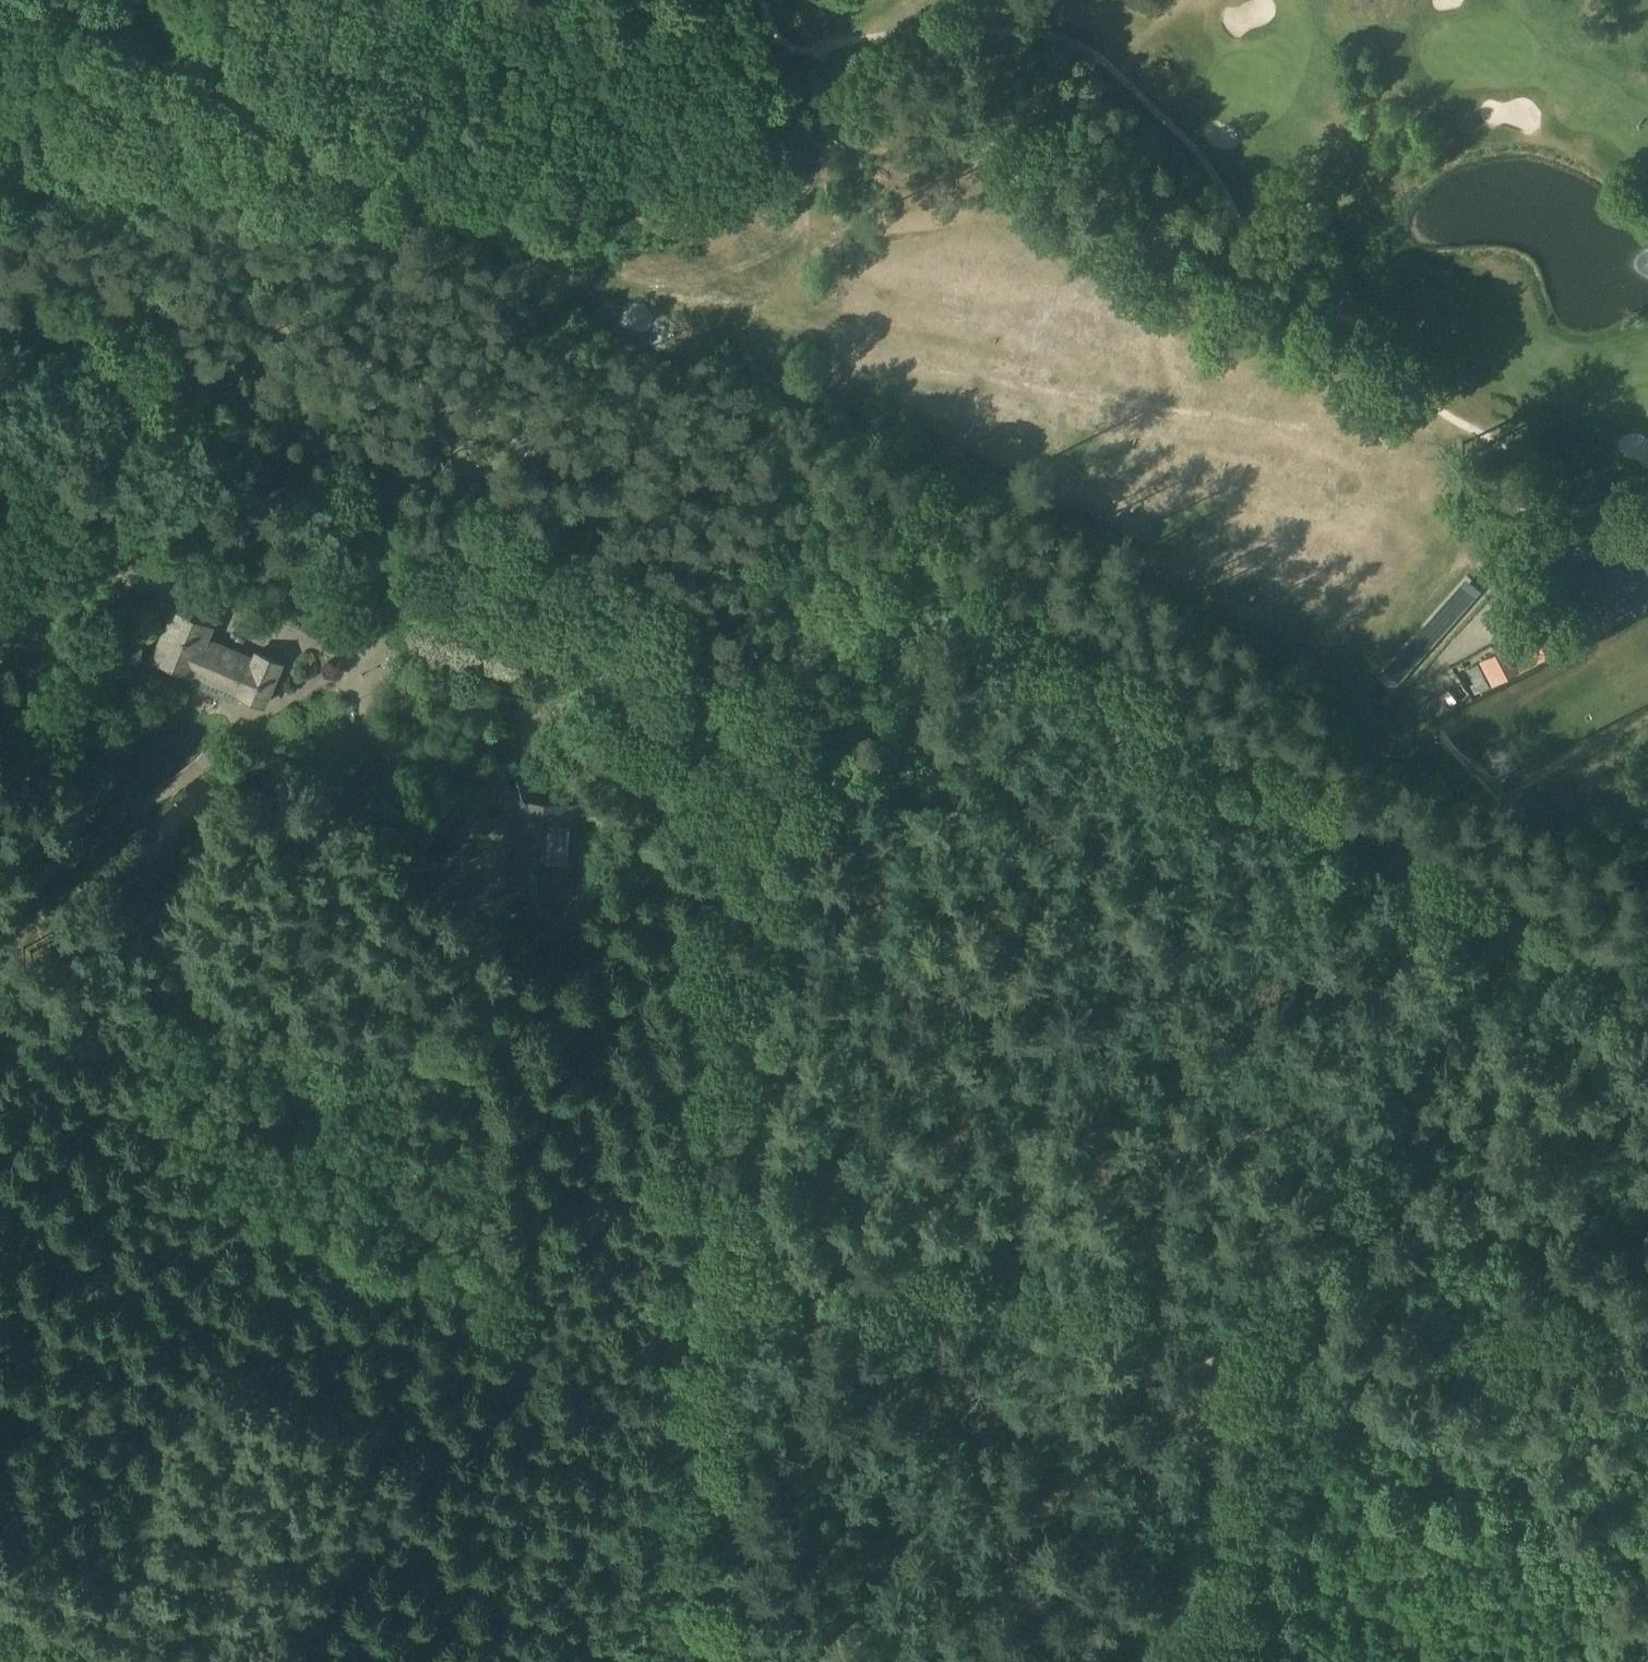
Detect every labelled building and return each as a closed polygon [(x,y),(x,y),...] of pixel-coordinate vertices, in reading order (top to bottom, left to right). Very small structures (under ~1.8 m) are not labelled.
[(350,423),(353,416),(347,413),(344,421),(350,423)] [(1495,558),(1486,556),(1482,573),(1491,575),(1495,558)] [(152,656),(193,674),(190,681),(233,699),(236,692),(264,704),(281,663),(255,652),(252,658),(206,638),(211,625),(172,609),(152,656)] [(1522,638),(1480,661),(1493,685),(1499,682),(1515,674),(1521,671),(1535,663),(1522,638)] [(516,897),(562,901),(569,806),(523,802),(516,897)]
